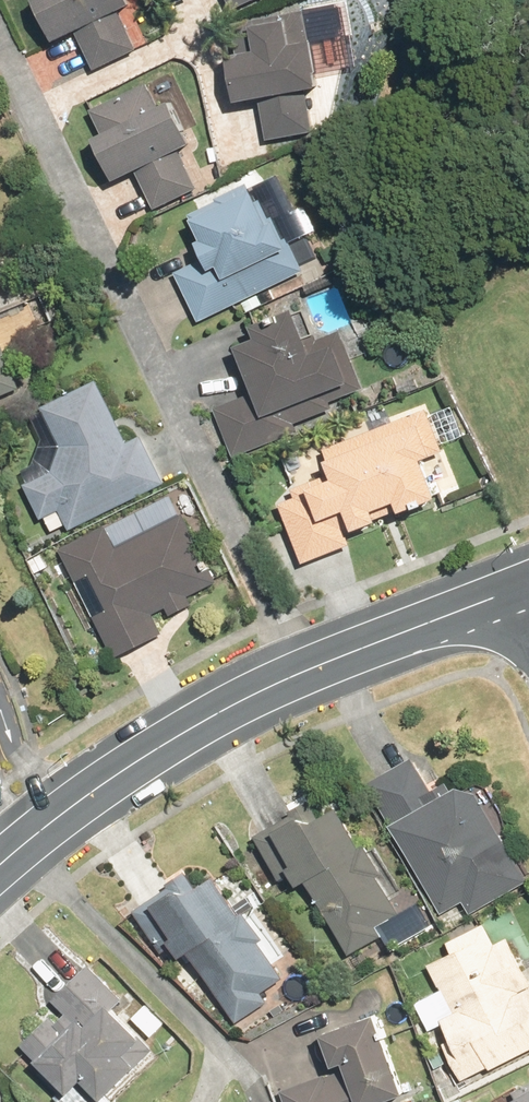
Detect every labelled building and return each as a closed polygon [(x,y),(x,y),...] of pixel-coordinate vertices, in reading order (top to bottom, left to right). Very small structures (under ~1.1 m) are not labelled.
[(61,37),(79,29),(97,68),(141,47),(122,8),(136,1),(136,0),(43,0),(61,37)] [(236,8),(254,0),(232,0),(236,8)] [(317,37),(313,38),(308,9),(235,21),(240,50),(235,51),(243,98),(263,94),(270,138),(318,130),(311,86),(325,84),(317,37)] [(180,148),(198,140),(177,98),(162,105),(151,81),(94,109),(106,133),(100,135),(121,178),(138,169),(158,208),(200,188),(180,148)] [(201,321),(307,269),(282,219),(276,222),(259,186),(254,189),(251,182),(219,198),(219,199),(191,213),(212,255),(177,272),(201,321)] [(365,387),(344,328),(314,339),(303,306),(258,322),(263,335),(243,342),(261,391),(218,406),(236,455),(301,432),(297,422),(336,408),(332,399),(365,387)] [(16,389),(0,351),(0,396),(16,389)] [(72,529),(168,482),(144,435),(131,441),(100,379),(45,407),(64,445),(55,471),(28,484),(45,518),(47,517),(54,532),(70,524),(72,529)] [(447,450),(431,408),(328,447),(338,471),(296,487),(300,496),(284,502),(307,561),(356,542),(343,510),(353,507),(360,526),(385,517),(381,507),(404,499),(407,508),(444,494),(429,457),(447,450)] [(187,512),(121,546),(110,524),(63,548),(119,657),(166,632),(157,614),(170,607),(174,615),(196,603),(192,596),(222,581),(187,512)] [(528,880),(528,872),(480,789),(461,784),(455,787),(450,778),(434,787),(415,754),(368,781),(444,912),(465,900),(473,913),(528,880)] [(295,813),(257,833),(281,877),(295,870),(301,882),(311,877),(351,952),(385,934),(379,923),(403,910),(382,873),(388,870),(370,838),(365,841),(344,801),(321,814),(312,798),(292,808),(295,813)] [(244,909),(220,870),(198,884),(189,869),(169,881),(172,885),(137,907),(164,950),(177,942),(184,953),(193,948),(238,1020),(272,1000),(265,989),(286,976),(263,939),(268,935),(250,906),(244,909)] [(528,1049),(528,966),(512,934),(499,941),(488,920),(451,938),(456,949),(431,962),(444,987),(418,1000),(432,1028),(446,1020),(452,1030),(444,1034),(466,1078),(492,1065),(493,1067),(528,1049)] [(130,1002),(91,962),(54,997),(68,1012),(59,1019),(54,1013),(23,1042),(41,1061),(44,1059),(72,1089),(87,1075),(106,1094),(156,1047),(144,1035),(146,1033),(123,1009),(130,1002)] [(381,1007),(326,1027),(338,1060),(347,1057),(350,1064),(282,1089),(287,1101),(372,1101),(410,1088),(381,1007)] [(518,1094),(523,1101),(528,1101),(528,1088),(518,1094)]
